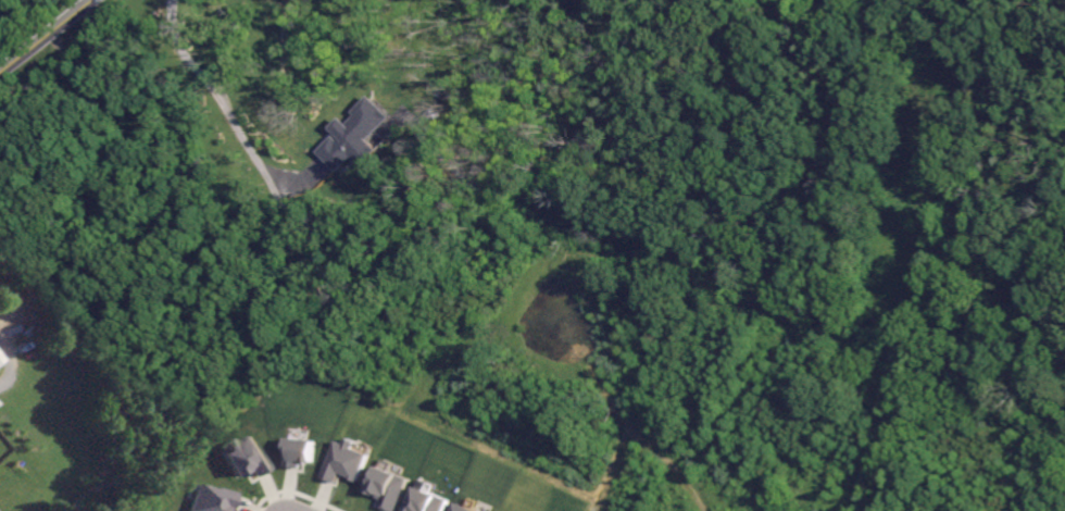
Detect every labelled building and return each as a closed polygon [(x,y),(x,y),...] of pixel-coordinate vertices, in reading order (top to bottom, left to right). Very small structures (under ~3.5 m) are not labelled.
[(335,171),(350,157),(360,167),(377,151),(368,140),(391,118),(371,97),(345,122),(342,118),(329,130),(334,135),(316,152),(335,171)] [(267,470),(252,436),(219,450),(232,480),(249,472),(251,477),(267,470)] [(313,465),(314,441),(284,439),(283,468),(299,469),(299,465),(313,465)] [(321,479),(336,484),(339,475),(359,482),(368,455),(353,450),(356,443),(345,439),(344,444),(334,441),(321,479)] [(382,500),(379,507),(389,510),(397,510),(410,480),(378,467),(367,493),(382,500)] [(197,482),(188,510),(230,510),(236,494),(197,482)] [(417,488),(408,510),(445,510),(449,500),(417,488)] [(455,503),(452,510),(475,510),(455,503)]
